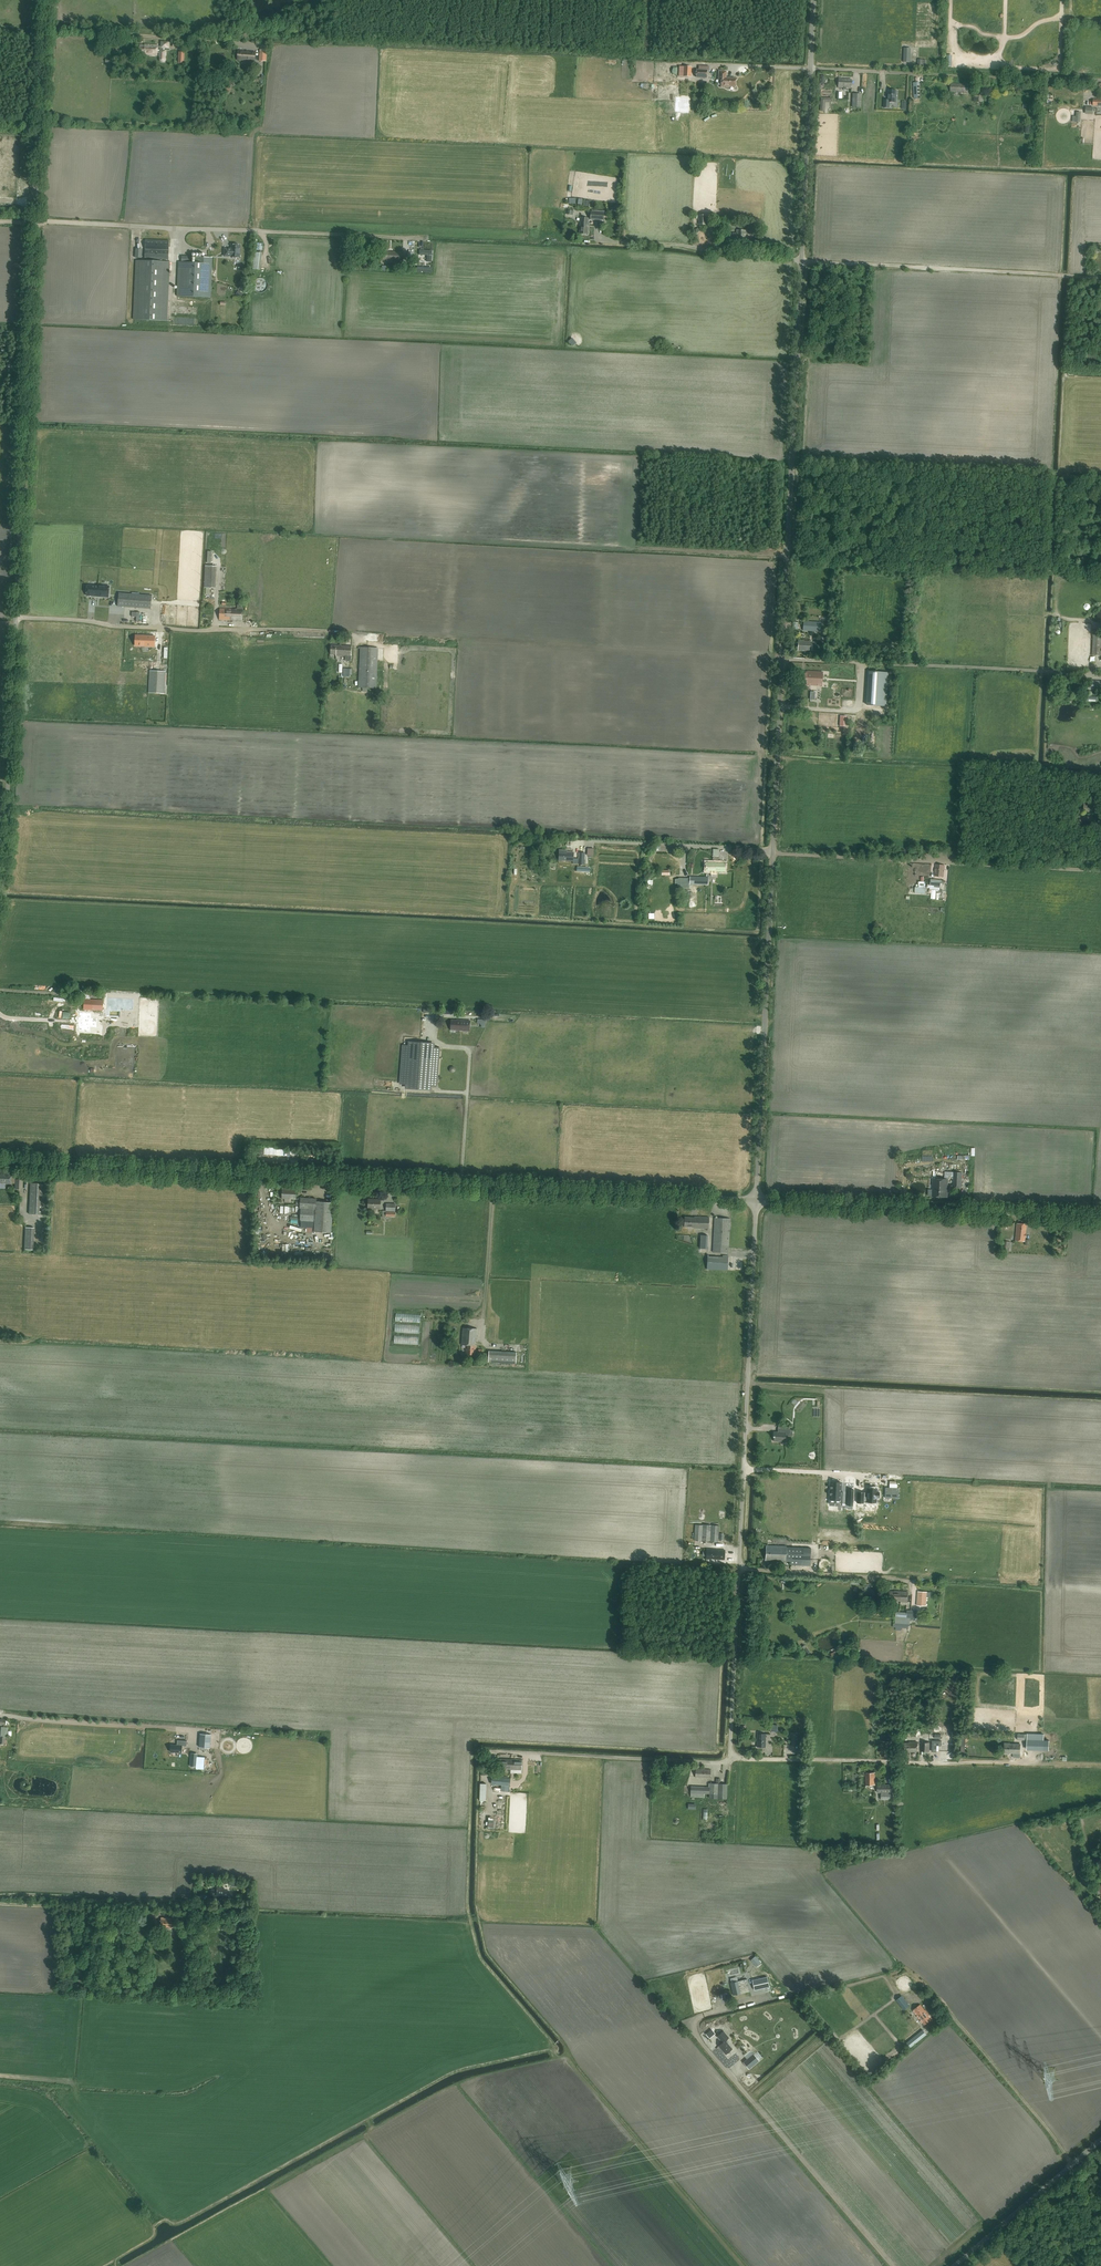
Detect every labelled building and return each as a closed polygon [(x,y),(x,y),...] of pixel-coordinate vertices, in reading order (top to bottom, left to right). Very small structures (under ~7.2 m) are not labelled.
[(139,54),(156,54),(156,52),(158,52),(158,59),(159,60),(160,61),(161,61),(162,61),(163,61),(164,60),(164,59),(164,47),(167,47),(167,41),(161,41),(161,46),(156,46),(156,44),(145,44),(145,45),(140,45),(139,54)] [(267,50),(260,50),(259,61),(266,61),(267,50)] [(246,52),(246,51),(238,51),(237,60),(243,60),(255,61),(256,53),(246,52)] [(707,78),(707,70),(709,70),(709,66),(698,66),(697,70),(696,70),(696,77),(707,78)] [(735,87),(736,78),(726,78),(726,71),(719,71),(718,80),(721,80),(721,87),(729,87),(729,86),(735,87)] [(838,88),(843,88),(843,90),(846,90),(846,88),(851,88),(851,79),(838,79),(838,88)] [(968,93),(969,84),(951,83),(950,91),(963,92),(963,93),(968,93)] [(896,103),(897,91),(889,90),(888,100),(884,100),(884,108),(889,108),(890,102),(896,103)] [(680,112),(689,112),(690,98),(681,98),(680,112)] [(604,220),(604,213),(590,212),(590,219),(604,220)] [(580,217),(579,231),(579,233),(587,234),(588,227),(587,227),(587,223),(588,223),(589,218),(580,217)] [(757,224),(750,224),(749,235),(757,235),(757,224)] [(733,240),(736,240),(736,243),(746,244),(747,238),(746,238),(746,231),(736,230),(736,234),(733,234),(732,234),(732,239),(733,240)] [(145,240),(145,259),(169,260),(169,241),(145,240)] [(237,244),(237,249),(235,249),(235,248),(230,248),(229,255),(237,256),(237,257),(245,257),(246,244),(243,244),(243,243),(239,243),(239,244),(237,244)] [(404,263),(404,252),(383,251),(382,260),(387,260),(387,262),(404,263)] [(196,263),(179,262),(178,296),(211,297),(213,257),(196,257),(196,263)] [(136,261),(135,320),(168,321),(170,262),(136,261)] [(268,286),(268,285),(268,284),(268,283),(267,282),(267,281),(266,280),(265,279),(264,279),(263,279),(263,278),(262,278),(261,278),(260,278),(259,278),(258,279),(257,279),(256,280),(255,280),(255,281),(254,282),(254,283),(253,284),(253,285),(253,286),(253,287),(254,288),(254,289),(255,290),(255,291),(256,291),(257,292),(258,292),(259,293),(260,293),(261,293),(262,293),(263,293),(263,292),(264,292),(265,292),(266,291),(267,290),(267,289),(268,288),(268,287),(268,286)] [(205,566),(204,588),(215,588),(216,566),(205,566)] [(97,586),(86,585),(85,595),(107,597),(108,586),(97,585),(97,586)] [(151,609),(152,595),(118,592),(117,606),(151,609)] [(175,609),(175,608),(175,607),(175,606),(174,606),(174,605),(174,604),(173,604),(172,603),(171,603),(170,602),(169,602),(168,602),(167,603),(166,603),(165,604),(164,604),(164,605),(163,605),(163,606),(163,607),(163,608),(163,609),(163,610),(163,611),(164,612),(164,613),(165,613),(166,614),(167,614),(168,614),(168,615),(169,615),(170,614),(171,614),(172,614),(173,613),(174,612),(174,611),(175,611),(175,610),(175,609)] [(242,620),(243,606),(237,606),(237,609),(220,609),(219,619),(242,620)] [(803,631),(820,632),(820,631),(824,631),(824,623),(821,623),(821,622),(803,621),(803,631)] [(1092,655),(1100,655),(1100,644),(1100,630),(1100,625),(1095,625),(1095,630),(1093,630),(1092,655)] [(154,646),(155,636),(136,635),(135,646),(154,646)] [(812,642),(804,641),(804,640),(798,640),(798,650),(803,651),(803,650),(812,651),(812,650),(816,651),(816,642),(812,642)] [(351,661),(352,646),(331,645),(331,654),(336,655),(336,656),(345,656),(345,661),(351,661)] [(144,655),(143,646),(135,646),(135,656),(144,655)] [(359,687),(363,688),(362,691),(367,692),(368,688),(376,688),(378,648),(360,647),(359,687)] [(823,664),(814,664),(814,671),(808,671),(807,673),(798,673),(797,682),(806,682),(806,685),(815,685),(815,689),(810,689),(809,706),(818,706),(818,707),(824,707),(824,704),(840,705),(840,695),(854,695),(855,670),(833,669),(833,671),(828,671),(828,676),(823,676),(823,664)] [(352,669),(350,669),(343,669),(343,677),(350,677),(350,675),(352,675),(352,669)] [(165,694),(166,671),(150,671),(148,693),(165,694)] [(888,673),(869,671),(867,705),(886,706),(888,673)] [(1088,680),(1088,690),(1100,690),(1100,681),(1088,680)] [(573,861),(574,852),(567,852),(567,850),(559,850),(559,860),(573,861)] [(706,862),(706,871),(725,872),(725,863),(706,862)] [(935,876),(944,877),(945,865),(936,864),(935,876)] [(690,877),(690,885),(709,885),(709,877),(690,877)] [(84,1009),(103,1010),(103,1000),(93,1000),(84,999),(84,1009)] [(79,1026),(80,1026),(80,1031),(84,1031),(87,1031),(91,1032),(92,1027),(94,1027),(94,1018),(92,1018),(92,1013),(88,1013),(85,1013),(85,1012),(81,1012),(81,1017),(79,1017),(79,1026)] [(469,1031),(470,1020),(457,1020),(451,1020),(451,1029),(456,1029),(456,1030),(469,1031)] [(403,1046),(400,1083),(407,1084),(406,1088),(430,1089),(430,1085),(437,1086),(440,1048),(433,1048),(433,1044),(410,1042),(409,1046),(403,1046)] [(954,1172),(953,1187),(961,1187),(962,1173),(954,1172)] [(11,1174),(0,1174),(0,1183),(10,1184),(11,1174)] [(15,1189),(22,1189),(23,1179),(15,1179),(15,1189)] [(948,1179),(933,1179),(932,1196),(947,1197),(948,1179)] [(42,1215),(43,1199),(46,1199),(47,1189),(44,1189),(44,1184),(30,1183),(28,1214),(42,1215)] [(291,1202),(291,1199),(296,1199),(296,1205),(300,1205),(300,1208),(300,1220),(315,1221),(314,1231),(331,1232),(333,1202),(316,1201),(316,1199),(300,1198),(296,1198),(296,1189),(282,1189),(282,1199),(285,1199),(284,1202),(291,1202)] [(368,1208),(372,1209),(372,1213),(377,1214),(377,1209),(380,1209),(381,1199),(368,1199),(368,1208)] [(386,1203),(386,1211),(395,1211),(396,1204),(386,1203)] [(709,1229),(709,1217),(695,1217),(685,1217),(684,1227),(694,1227),(694,1228),(709,1229)] [(713,1252),(728,1253),(730,1218),(715,1218),(713,1252)] [(1016,1240),(1025,1241),(1025,1237),(1026,1237),(1027,1234),(1026,1234),(1027,1224),(1017,1223),(1016,1240)] [(34,1228),(25,1227),(24,1249),(33,1250),(34,1228)] [(707,1269),(727,1270),(728,1256),(708,1255),(707,1269)] [(477,1329),(463,1327),(461,1340),(461,1344),(467,1345),(467,1348),(465,1348),(465,1354),(475,1355),(475,1349),(475,1345),(474,1345),(474,1341),(476,1341),(477,1329)] [(516,1363),(516,1352),(489,1351),(488,1362),(516,1363)] [(783,1432),(778,1432),(773,1432),(773,1437),(774,1437),(774,1441),(785,1442),(786,1433),(789,1433),(790,1429),(790,1426),(781,1425),(781,1429),(784,1429),(783,1432)] [(831,1482),(830,1499),(842,1500),(843,1492),(841,1492),(841,1483),(831,1482)] [(899,1488),(885,1487),(885,1498),(899,1498),(899,1488)] [(856,1492),(856,1502),(862,1503),(863,1500),(865,1500),(865,1502),(875,1503),(875,1498),(878,1498),(878,1492),(876,1492),(876,1489),(866,1488),(866,1494),(863,1494),(863,1492),(856,1492)] [(812,1504),(807,1506),(811,1514),(816,1511),(812,1504)] [(718,1542),(719,1525),(703,1524),(703,1525),(695,1524),(694,1540),(718,1542)] [(810,1548),(803,1548),(786,1547),(786,1546),(766,1545),(766,1560),(791,1561),(791,1565),(802,1565),(809,1565),(810,1548)] [(724,1560),(725,1550),(706,1549),(706,1558),(724,1560)] [(907,1602),(908,1592),(895,1591),(889,1591),(888,1600),(907,1602)] [(930,1597),(930,1592),(918,1591),(917,1605),(926,1605),(926,1597),(930,1597)] [(907,1610),(907,1613),(897,1612),(897,1617),(896,1617),(895,1624),(893,1623),(893,1627),(896,1627),(896,1629),(901,1630),(901,1627),(909,1628),(910,1620),(916,1620),(916,1618),(917,1618),(917,1611),(907,1610)] [(757,1733),(757,1747),(765,1747),(766,1734),(757,1733)] [(171,1744),(170,1752),(181,1752),(182,1746),(187,1746),(187,1741),(177,1740),(177,1745),(171,1744)] [(917,1752),(917,1742),(910,1742),(910,1743),(905,1743),(904,1751),(917,1752)] [(930,1751),(930,1742),(921,1742),(921,1751),(930,1751)] [(1020,1753),(1021,1744),(1010,1744),(1010,1743),(1004,1743),(1004,1753),(1010,1754),(1010,1753),(1020,1753)] [(501,1769),(510,1769),(510,1759),(501,1758),(501,1769)] [(522,1759),(510,1759),(510,1769),(522,1770),(522,1759)] [(710,1778),(710,1769),(696,1769),(695,1777),(710,1778)] [(866,1785),(875,1785),(875,1773),(866,1773),(866,1785)] [(501,1785),(501,1777),(495,1776),(495,1777),(492,1777),(492,1784),(499,1785),(501,1785)] [(508,1777),(501,1777),(501,1785),(499,1785),(499,1788),(503,1788),(504,1785),(508,1786),(508,1777)] [(704,1793),(710,1794),(709,1798),(727,1799),(727,1784),(710,1783),(709,1787),(691,1786),(690,1797),(704,1797),(704,1793)] [(878,1792),(881,1792),(881,1799),(892,1799),(892,1792),(892,1784),(877,1785),(878,1792)] [(229,1891),(224,1890),(224,1888),(216,1887),(216,1890),(212,1890),(211,1897),(215,1897),(215,1899),(229,1899),(229,1891)] [(176,1927),(176,1918),(169,1918),(169,1917),(161,1917),(161,1927),(176,1927)] [(761,1962),(756,1955),(751,1959),(757,1966),(761,1962)] [(767,1977),(752,1980),(754,1990),(769,1987),(767,1977)] [(908,1977),(903,1980),(911,1990),(915,1987),(908,1977)] [(731,1982),(731,1983),(733,1994),(741,1993),(741,1992),(749,1990),(747,1979),(739,1981),(738,1981),(731,1982)] [(924,2025),(932,2019),(925,2009),(925,2010),(920,2004),(913,2010),(924,2025)] [(907,2042),(908,2044),(911,2048),(914,2045),(927,2034),(923,2029),(907,2042)] [(724,2030),(717,2036),(722,2042),(718,2045),(725,2054),(732,2048),(725,2040),(729,2037),(724,2030)] [(747,2059),(743,2062),(749,2069),(759,2060),(753,2053),(753,2054),(747,2059)]
